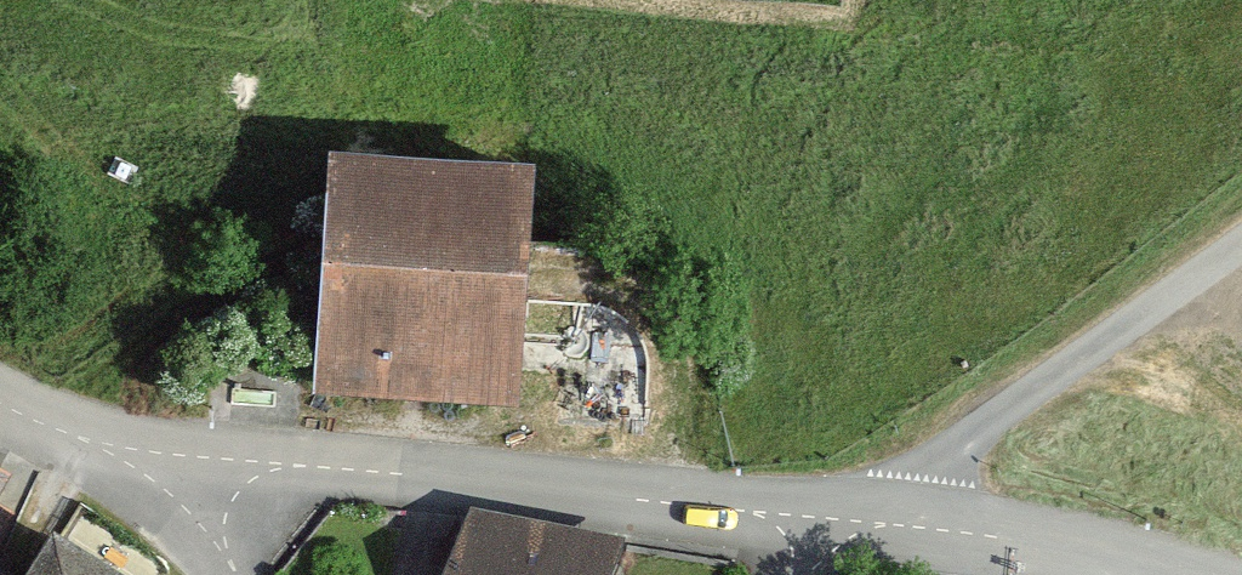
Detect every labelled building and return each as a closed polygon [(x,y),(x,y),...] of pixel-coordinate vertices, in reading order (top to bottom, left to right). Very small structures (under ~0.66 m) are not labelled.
[(311,390),(521,405),(538,165),(328,150),(311,390)] [(12,476),(0,469),(0,496),(12,476)] [(12,513),(0,506),(0,534),(12,513)] [(609,544),(433,513),(422,574),(603,574),(609,544)] [(62,528),(32,574),(134,574),(62,528)]
